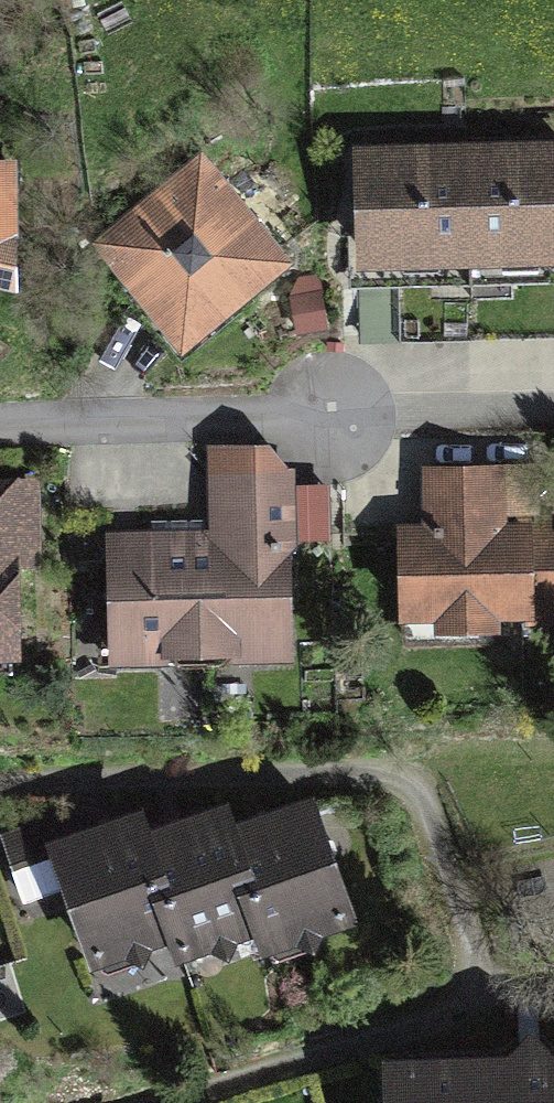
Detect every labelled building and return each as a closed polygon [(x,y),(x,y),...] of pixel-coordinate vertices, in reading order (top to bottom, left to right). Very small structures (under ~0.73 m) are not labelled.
[(194,136),(82,227),(174,339),(285,247),(194,136)] [(363,153),(365,272),(401,271),(402,332),(553,330),(553,151),(363,153)] [(400,450),(404,528),(371,530),(377,625),(553,615),(553,515),(529,516),(525,443),(400,450)] [(17,651),(15,482),(0,482),(0,652),(17,651)] [(218,541),(114,543),(116,647),(278,644),(276,485),(217,486),(218,541)] [(135,816),(55,846),(97,962),(174,933),(182,955),(261,926),(271,953),(352,923),(309,806),(234,834),(226,813),(145,843),(135,816)] [(392,1061),(394,1102),(553,1102),(553,1056),(392,1061)]
